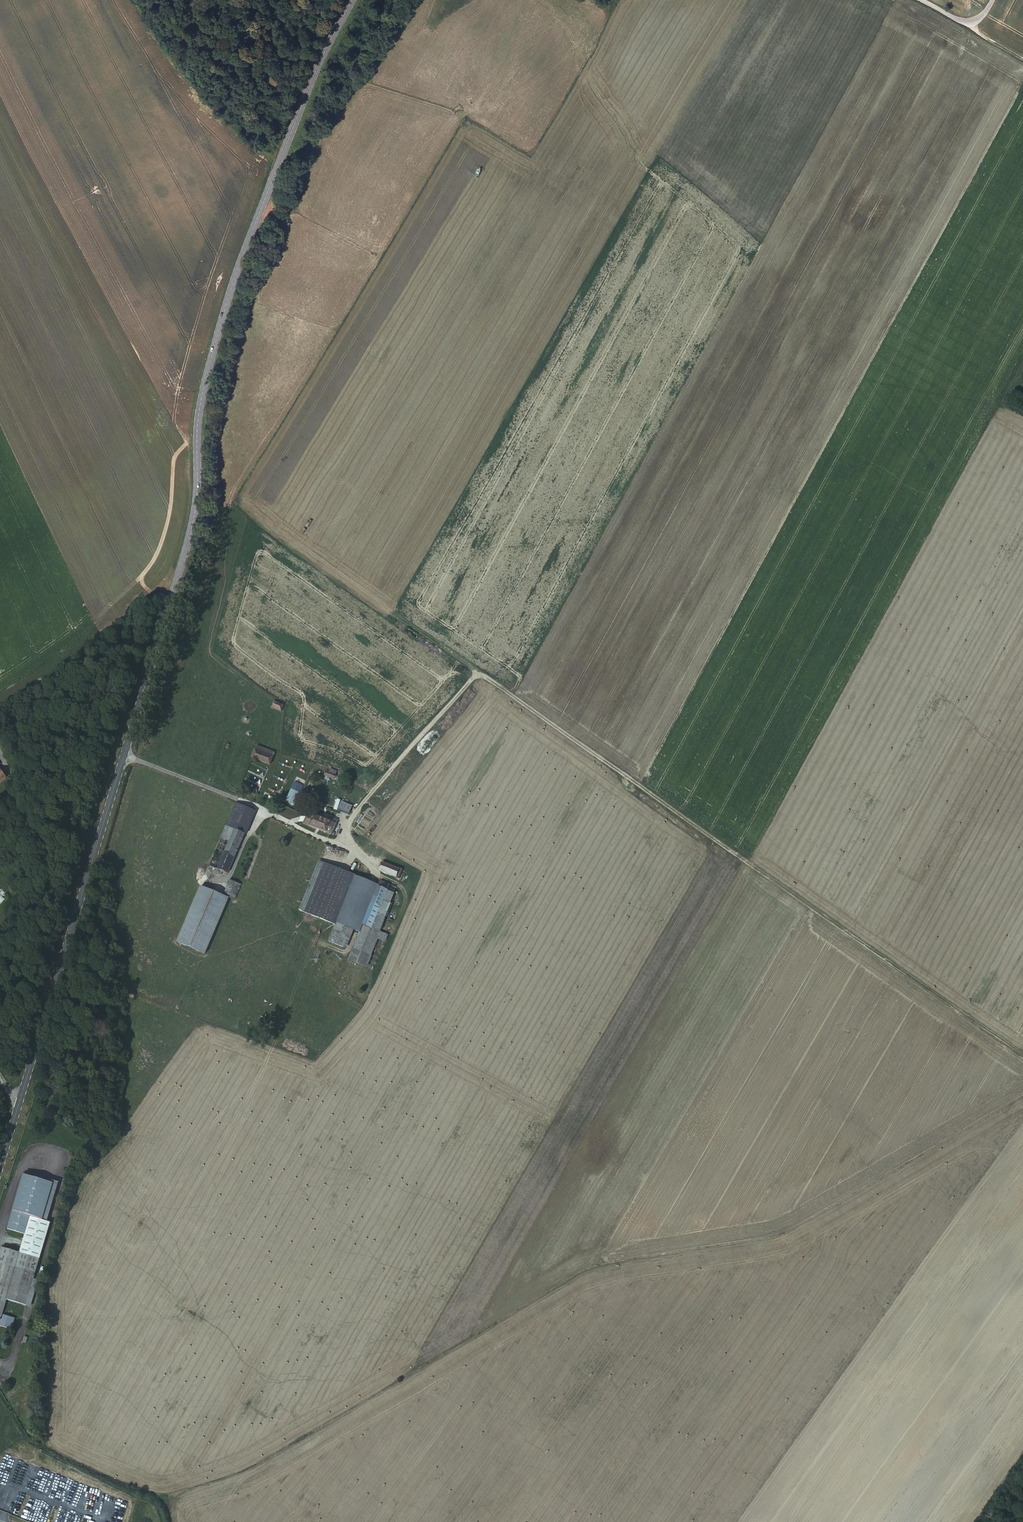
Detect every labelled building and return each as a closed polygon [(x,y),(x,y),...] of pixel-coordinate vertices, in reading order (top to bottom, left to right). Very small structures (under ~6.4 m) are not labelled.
[(281,704),(271,701),(269,706),(279,710),(281,704)] [(252,747),(247,758),(267,766),(271,755),(252,747)] [(331,775),(321,771),(320,775),(329,779),(331,775)] [(348,804),(338,800),(335,808),(345,812),(348,804)] [(227,825),(236,802),(233,801),(207,865),(215,869),(233,828),(227,825)] [(252,809),(236,802),(227,825),(233,828),(242,832),(252,809)] [(330,823),(332,817),(327,815),(325,820),(305,812),(301,822),(329,833),(333,824),(333,823),(330,823)] [(242,832),(233,828),(215,869),(225,873),(228,859),(242,832)] [(300,909),(330,922),(330,920),(350,873),(321,860),(300,909)] [(396,868),(380,861),(377,869),(393,876),(396,868)] [(330,920),(345,927),(353,930),(357,921),(368,896),(373,883),(350,873),(330,920)] [(375,879),(373,883),(368,896),(383,902),(388,892),(383,890),(386,883),(375,879)] [(227,880),(220,895),(228,898),(234,883),(227,880)] [(198,886),(174,942),(202,954),(226,898),(198,886)] [(388,904),(392,893),(388,892),(383,902),(388,904)] [(383,902),(368,896),(357,921),(366,924),(368,925),(373,913),(383,917),(384,918),(390,905),(388,904),(383,902)] [(366,924),(352,957),(371,965),(383,937),(376,934),(383,917),(373,913),(368,925),(366,924)] [(330,920),(330,922),(323,940),(337,946),(345,927),(330,920)] [(357,921),(353,930),(343,954),(352,957),(366,924),(357,921)] [(59,1177),(44,1173),(29,1168),(12,1224),(29,1229),(23,1247),(6,1242),(0,1260),(0,1325),(2,1320),(15,1325),(19,1314),(7,1310),(6,1315),(4,1314),(10,1295),(29,1301),(37,1275),(55,1217),(52,1216),(47,1215),(59,1177)] [(65,1176),(45,1170),(44,1173),(59,1177),(47,1215),(52,1216),(65,1176)] [(33,1303),(42,1276),(37,1275),(29,1301),(33,1303)]
